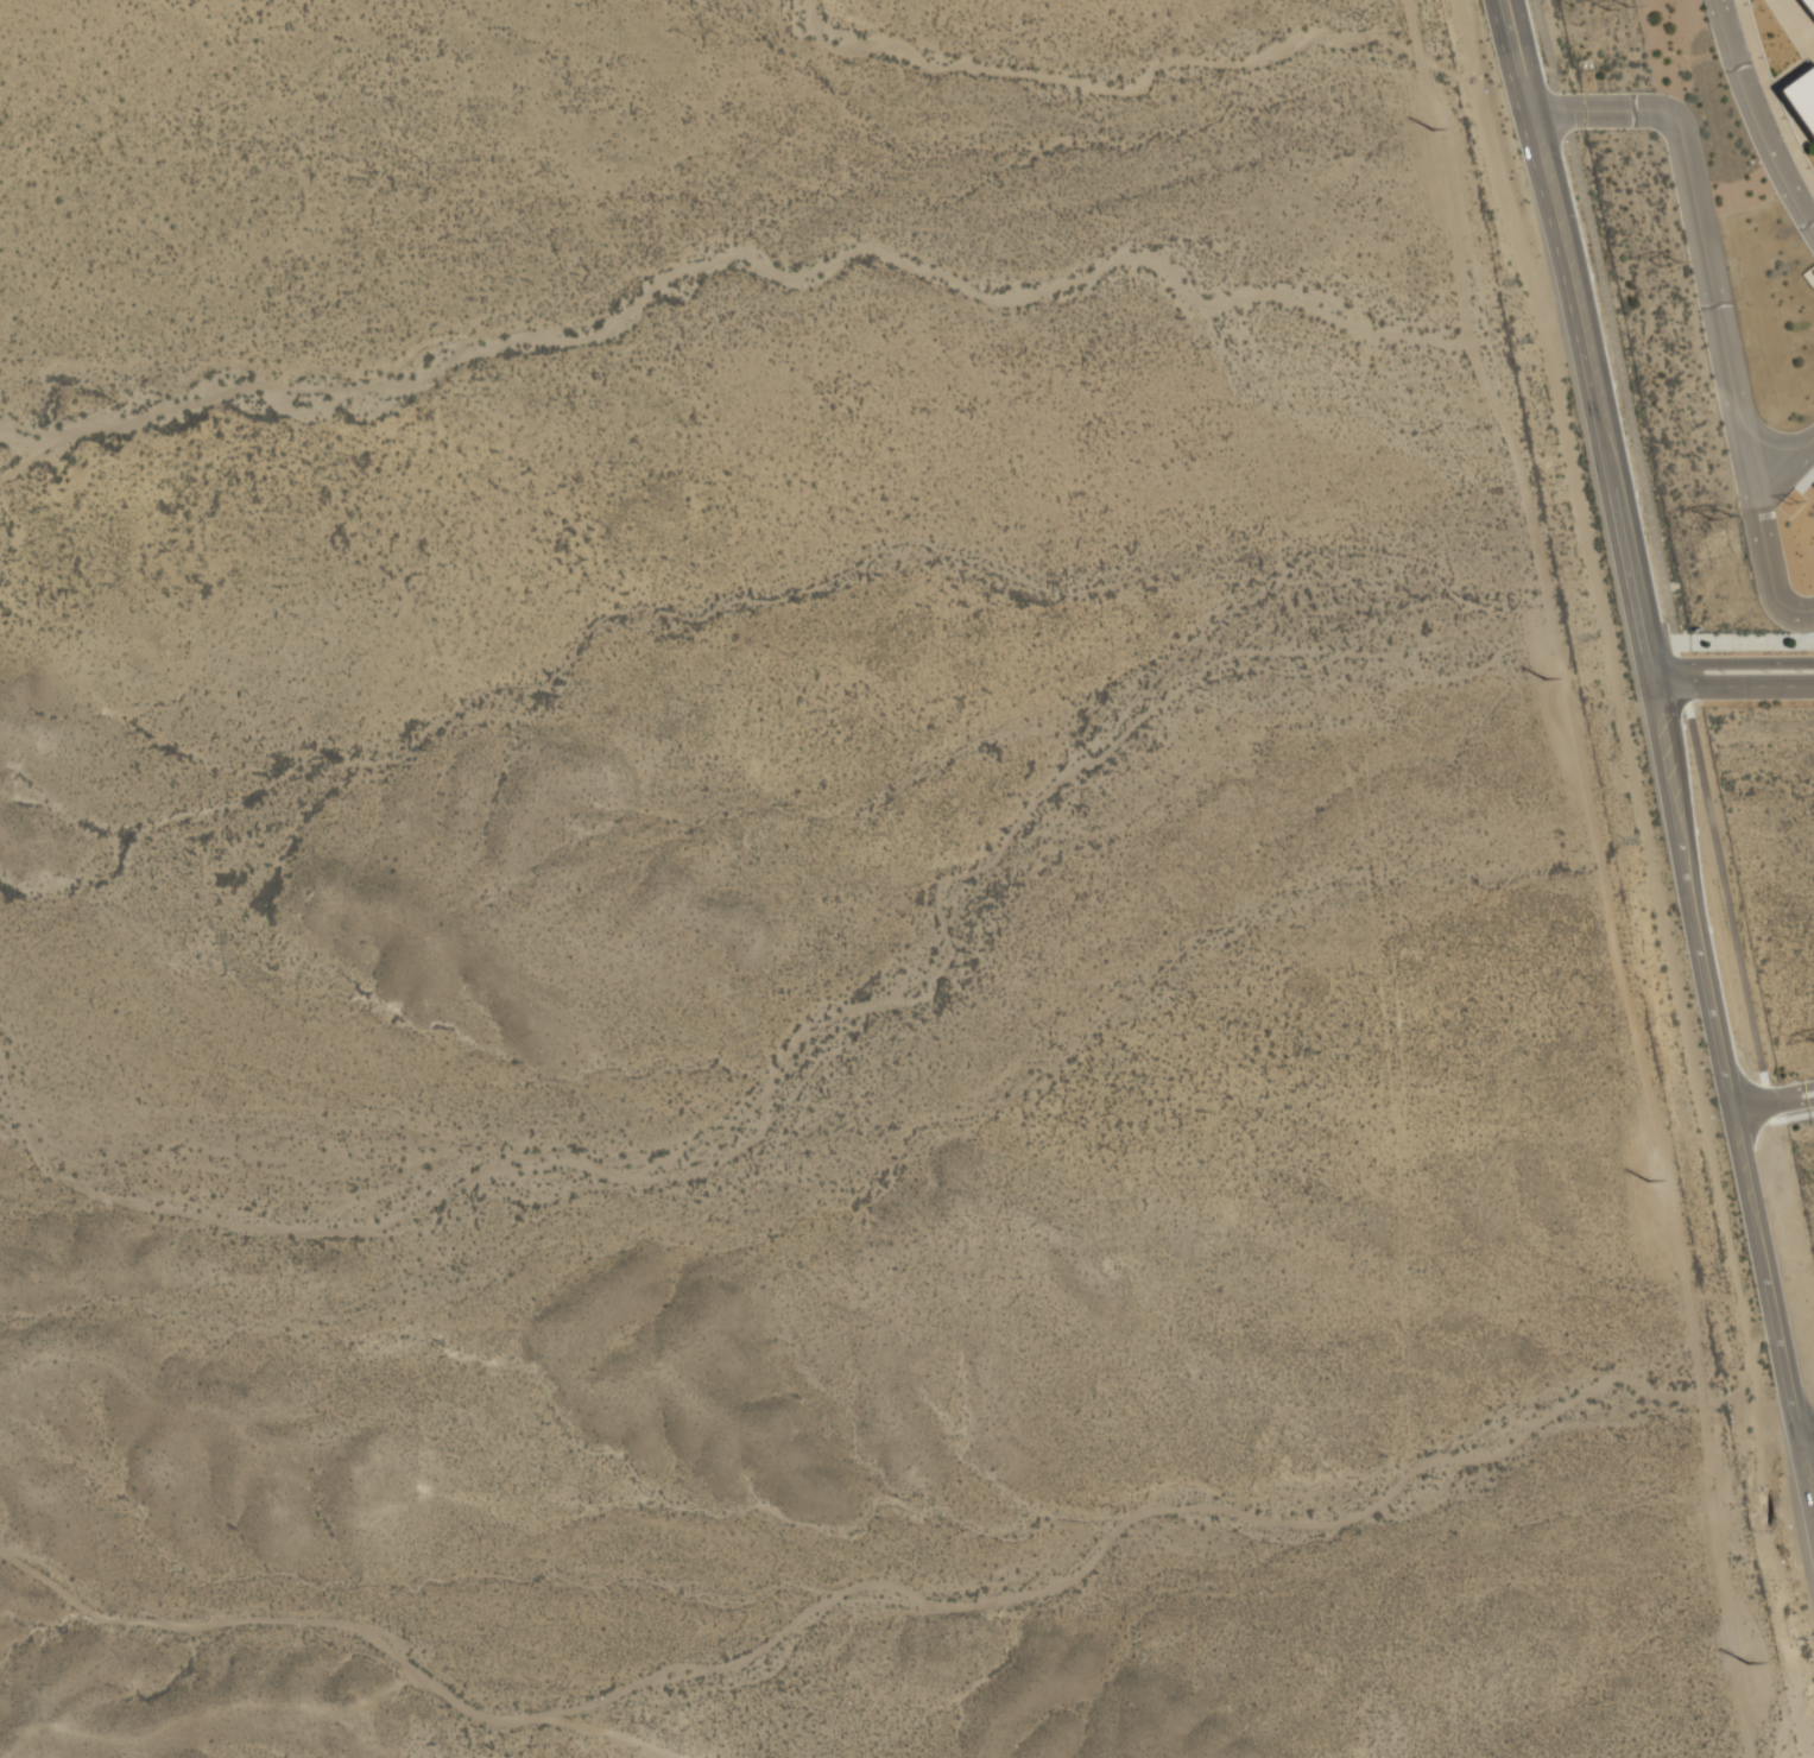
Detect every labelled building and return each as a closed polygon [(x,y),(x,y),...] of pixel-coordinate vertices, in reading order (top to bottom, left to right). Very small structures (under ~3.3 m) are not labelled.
[(1813,15),(1813,0),(1803,0),(1813,15)] [(1780,88),(1813,136),(1813,63),(1780,88)]
